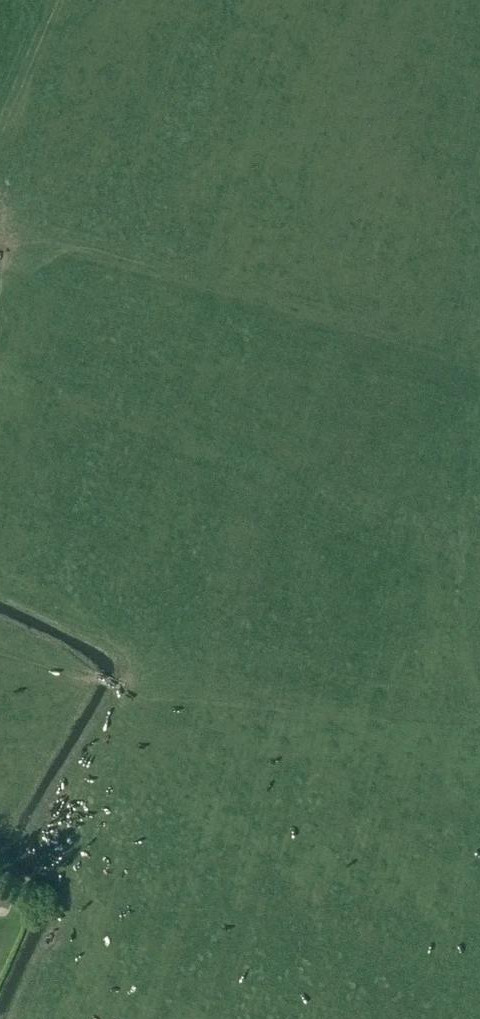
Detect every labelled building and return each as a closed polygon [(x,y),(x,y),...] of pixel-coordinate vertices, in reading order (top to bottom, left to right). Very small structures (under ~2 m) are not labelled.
[(12,899),(17,883),(0,879),(0,896),(12,899)]
